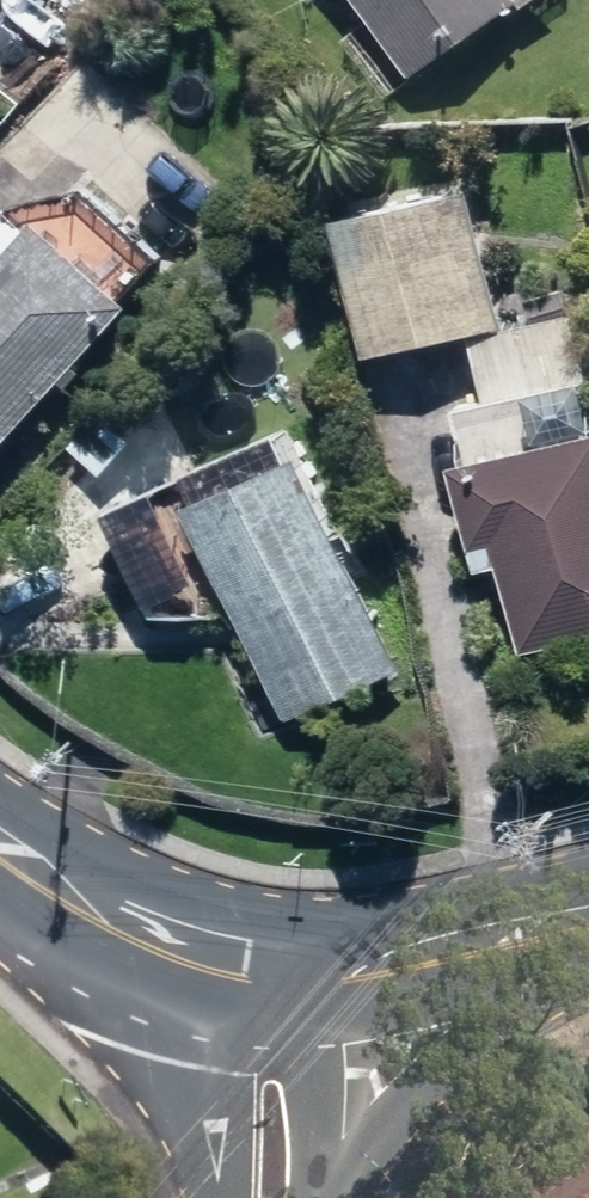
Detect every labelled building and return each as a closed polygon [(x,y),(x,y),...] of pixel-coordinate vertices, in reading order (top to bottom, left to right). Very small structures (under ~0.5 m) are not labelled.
[(398,78),(502,2),(501,0),(342,0),(398,78)] [(478,324),(508,317),(483,179),(347,203),(371,341),(478,322),(478,324)] [(137,298),(48,214),(42,219),(22,199),(0,221),(0,441),(137,298)] [(485,331),(498,395),(467,401),(497,554),(512,550),(531,643),(588,631),(588,346),(582,311),(515,324),(485,331)] [(315,453),(205,499),(294,706),(403,660),(315,453)]
